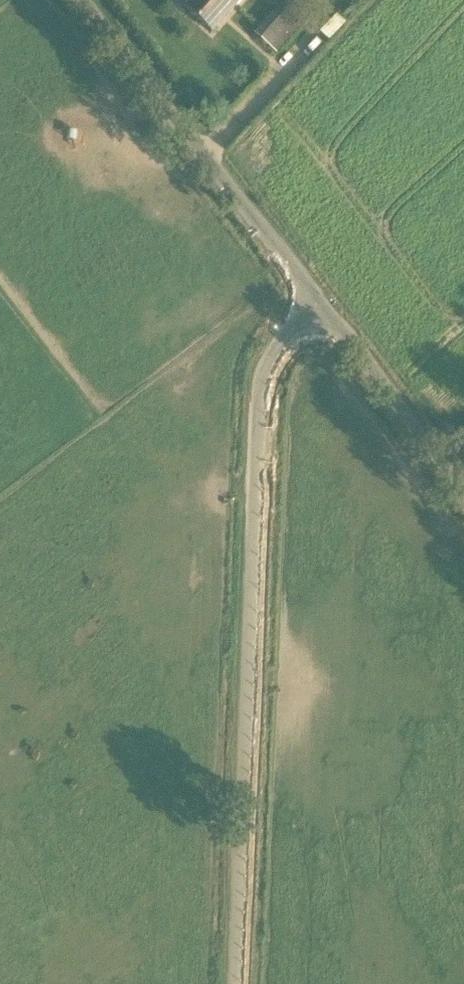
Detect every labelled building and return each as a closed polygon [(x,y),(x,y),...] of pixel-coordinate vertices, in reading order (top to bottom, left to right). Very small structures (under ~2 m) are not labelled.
[(185,10),(212,34),(242,0),(193,0),(185,10)] [(278,8),(299,27),(307,18),(287,0),(285,0),(278,8)] [(285,40),(266,23),(254,35),(275,52),(285,40)]
